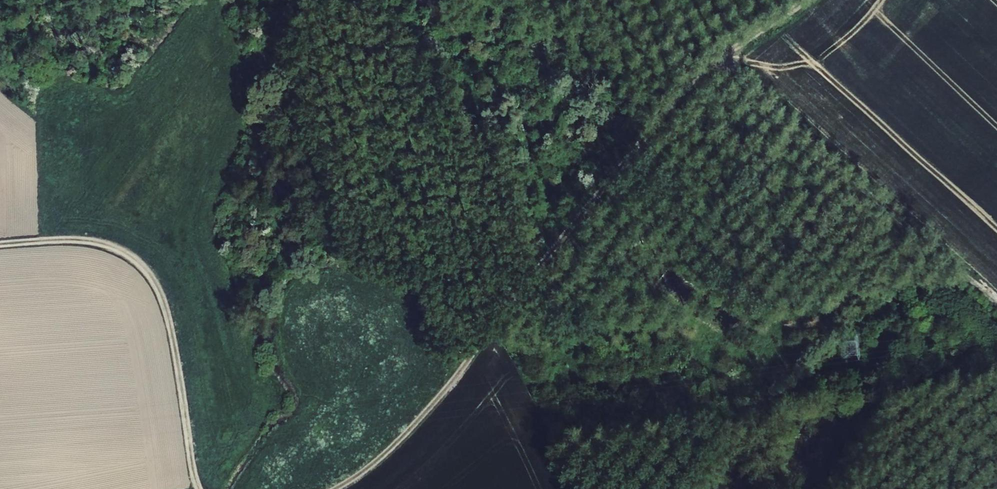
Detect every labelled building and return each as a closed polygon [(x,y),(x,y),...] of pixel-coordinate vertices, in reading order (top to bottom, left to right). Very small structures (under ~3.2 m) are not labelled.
[(895,230),(886,221),(878,230),(887,239),(895,230)] [(744,328),(740,323),(735,328),(739,332),(744,328)] [(880,430),(878,423),(869,425),(873,432),(880,430)]
